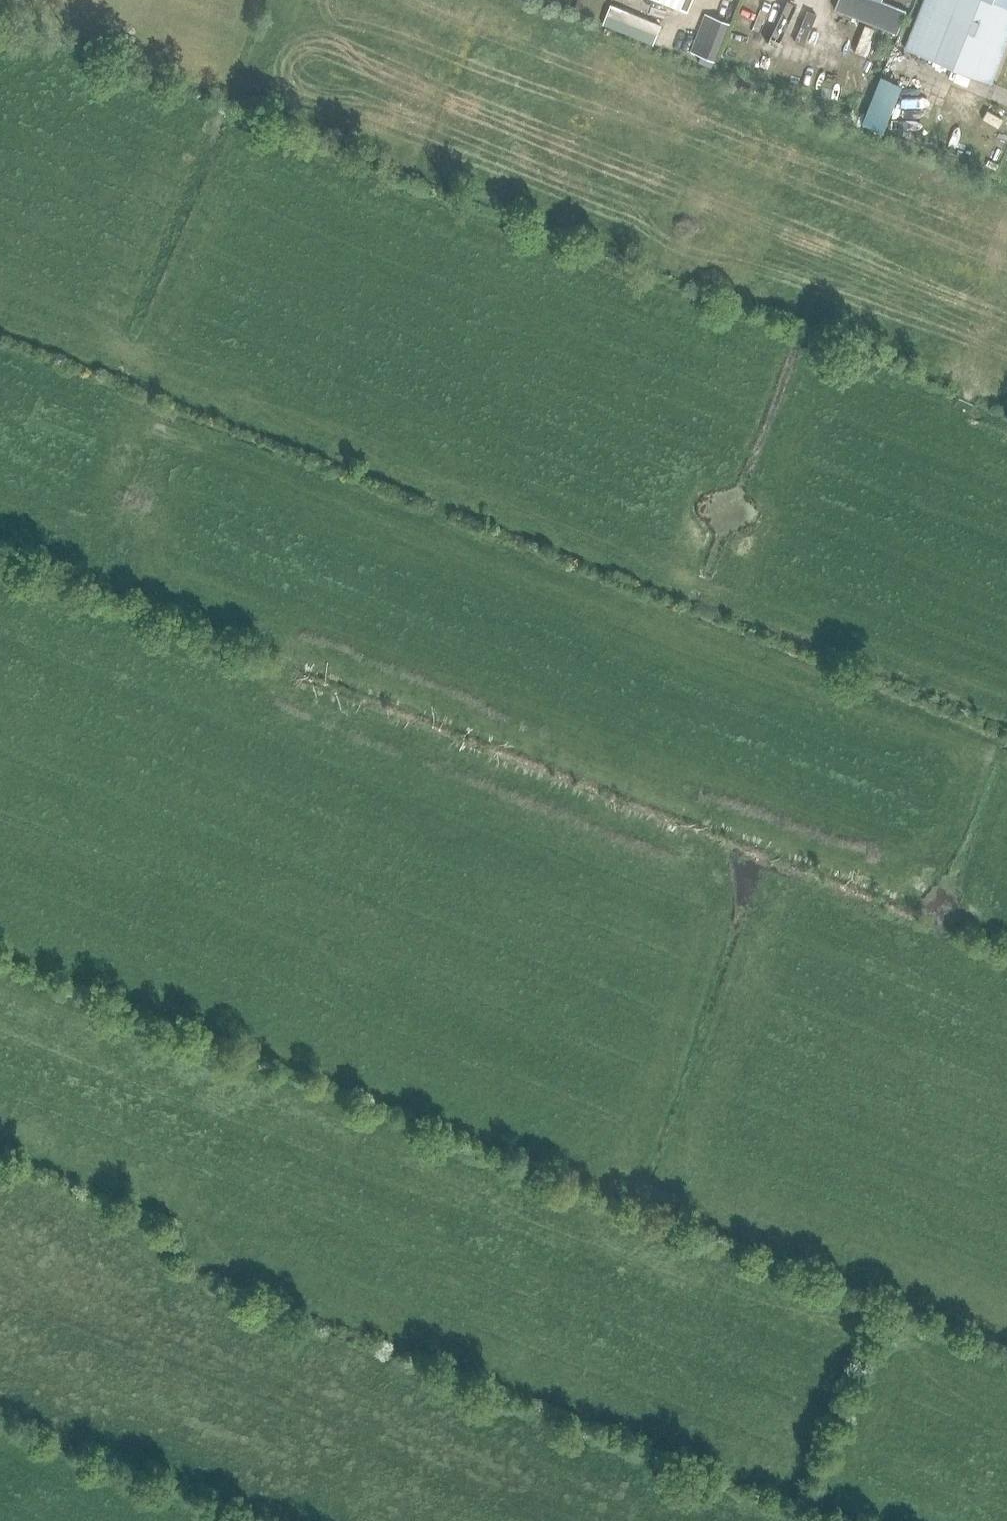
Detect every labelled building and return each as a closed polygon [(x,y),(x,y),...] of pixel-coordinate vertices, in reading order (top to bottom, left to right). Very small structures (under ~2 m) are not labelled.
[(685,12),(690,0),(656,0),(685,12)] [(879,2),(880,0),(838,0),(834,10),(896,34),(905,11),(879,2)] [(904,49),(990,83),(1006,40),(1006,0),(923,0),(904,49)] [(610,5),(607,14),(657,35),(661,25),(610,5)] [(714,58),(726,20),(703,12),(691,51),(714,58)] [(710,67),(713,61),(700,56),(698,62),(710,67)] [(876,74),(857,122),(878,130),(897,82),(876,74)]
